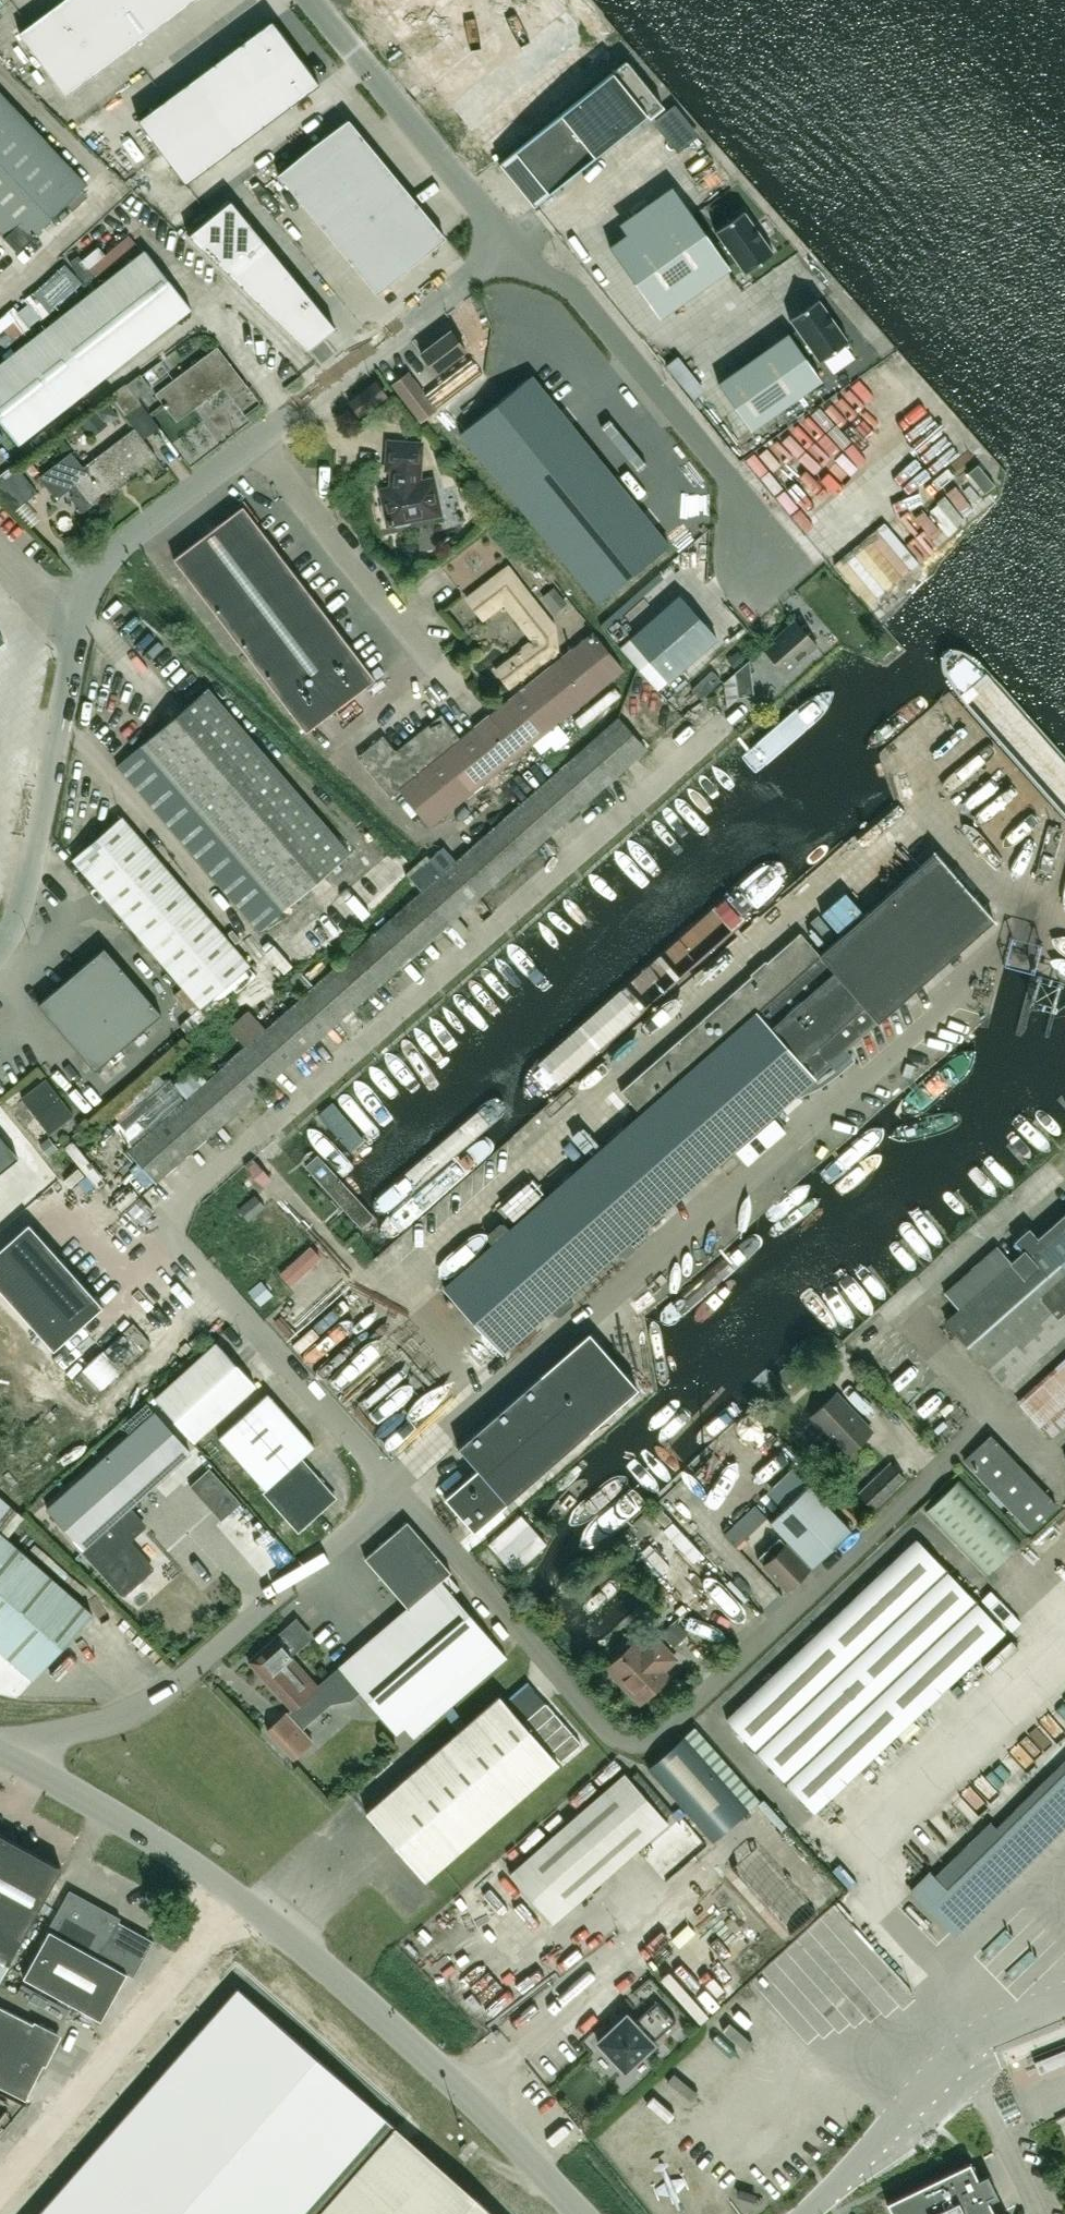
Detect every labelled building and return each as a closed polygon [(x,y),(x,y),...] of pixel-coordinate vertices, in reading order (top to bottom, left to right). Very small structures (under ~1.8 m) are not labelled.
[(20,32),(67,95),(193,0),(64,0),(20,32)] [(412,17),(429,37),(474,0),(433,0),(412,17)] [(429,37),(445,58),(484,25),(479,19),(490,10),(495,17),(507,6),(511,11),(524,0),(474,0),(429,37)] [(579,32),(563,11),(547,24),(543,20),(529,32),(532,37),(520,47),(525,53),(515,62),(509,56),(471,88),(487,108),(579,32)] [(186,183),(319,84),(272,20),(138,120),(186,183)] [(580,65),(596,52),(579,32),(487,108),(504,128),(543,96),(538,89),(548,81),(553,87),(566,77),(569,81),(584,69),(580,65)] [(627,61),(500,164),(534,207),(648,115),(651,118),(664,107),(654,95),(655,94),(627,61)] [(0,92),(0,233),(17,250),(87,184),(0,92)] [(94,95),(78,107),(87,120),(103,109),(94,95)] [(347,117),(278,174),(377,294),(446,237),(347,117)] [(665,154),(688,130),(678,121),(655,145),(665,154)] [(721,240),(714,245),(680,198),(609,248),(659,318),(730,268),(729,266),(736,261),(745,274),(774,253),(744,210),(715,231),(721,240)] [(336,328),(231,200),(188,236),(308,350),(336,328)] [(0,365),(0,423),(18,446),(192,308),(146,250),(0,365)] [(40,316),(51,311),(41,291),(30,296),(40,316)] [(819,362),(849,341),(818,298),(789,319),(797,330),(790,335),(789,334),(718,384),(751,429),(821,379),(805,356),(812,351),(819,362)] [(437,373),(467,351),(451,330),(421,353),(437,373)] [(248,387),(217,346),(155,393),(177,421),(223,386),(232,399),(248,387)] [(480,375),(473,366),(453,381),(460,390),(480,375)] [(437,410),(408,372),(392,384),(422,422),(437,410)] [(460,433),(507,491),(597,601),(598,603),(670,545),(663,537),(532,375),(460,433)] [(387,395),(377,382),(350,402),(360,416),(387,395)] [(110,395),(127,418),(143,406),(126,383),(110,395)] [(727,409),(715,416),(747,467),(758,460),(727,409)] [(108,425),(104,420),(96,411),(80,425),(91,438),(108,425)] [(82,512),(91,506),(156,456),(135,428),(83,467),(72,452),(39,477),(56,499),(75,485),(79,490),(71,497),(82,512)] [(423,443),(388,440),(386,469),(393,469),(392,488),(382,490),(384,502),(381,506),(384,518),(388,521),(389,524),(392,524),(397,526),(409,524),(412,520),(440,514),(433,480),(420,482),(423,443)] [(37,492),(19,468),(0,482),(0,493),(13,510),(37,492)] [(174,559),(306,732),(375,679),(243,506),(174,559)] [(554,625),(508,566),(467,598),(484,619),(504,603),(534,641),(496,670),(510,687),(558,650),(554,625)] [(680,595),(630,637),(668,682),(717,638),(680,595)] [(796,620),(763,649),(785,674),(818,645),(796,620)] [(461,739),(400,788),(430,825),(533,742),(556,724),(623,670),(593,632),(461,739)] [(727,659),(735,668),(745,659),(738,650),(727,659)] [(753,695),(749,659),(724,682),(727,706),(739,696),(753,695)] [(117,765),(259,931),(284,910),(350,853),(208,687),(117,765)] [(612,692),(576,726),(582,733),(618,699),(612,692)] [(391,796),(400,788),(461,739),(441,714),(396,751),(383,735),(358,755),(391,796)] [(646,748),(619,717),(569,761),(597,792),(646,748)] [(597,792),(569,761),(540,787),(567,818),(597,792)] [(567,818),(540,787),(510,813),(538,844),(567,818)] [(997,793),(988,801),(1009,824),(1018,816),(997,793)] [(481,839),(508,870),(538,844),(510,813),(481,839)] [(250,965),(122,816),(72,858),(201,1007),(250,965)] [(451,865),(479,896),(508,870),(481,839),(451,865)] [(872,967),(964,885),(935,853),(843,934),(872,967)] [(422,891),(450,922),(479,896),(451,865),(422,891)] [(820,955),(879,1021),(994,920),(964,885),(872,967),(843,934),(820,955)] [(450,922),(422,891),(393,917),(420,948),(450,922)] [(393,917),(363,943),(391,974),(420,948),(393,917)] [(757,1011),(815,1077),(879,1021),(820,955),(801,933),(621,1092),(641,1114),(701,1061),(757,1011)] [(334,969),(361,1000),(391,974),(363,943),(334,969)] [(38,1004),(96,1071),(162,1014),(105,947),(38,1004)] [(304,995),(332,1026),(361,1000),(334,969),(304,995)] [(332,1026),(304,995),(275,1021),(303,1052),(332,1026)] [(701,1061),(760,1125),(815,1077),(757,1011),(701,1061)] [(246,1047),(273,1078),(303,1052),(275,1021),(246,1047)] [(226,1064),(254,1095),(273,1078),(246,1047),(226,1064)] [(584,1164),(643,1228),(760,1125),(701,1061),(641,1114),(584,1164)] [(254,1095),(226,1064),(187,1099),(214,1130),(254,1095)] [(47,1079),(22,1098),(49,1133),(74,1114),(47,1079)] [(214,1130),(187,1099),(184,1101),(177,1093),(150,1117),(185,1156),(214,1130)] [(128,1151),(156,1182),(185,1156),(150,1117),(138,1128),(145,1136),(128,1151)] [(19,1157),(0,1134),(0,1172),(19,1157)] [(376,1218),(319,1150),(306,1150),(304,1162),(363,1229),(376,1218)] [(256,1161),(244,1168),(256,1189),(269,1181),(256,1161)] [(556,1188),(617,1251),(623,1258),(649,1235),(643,1228),(584,1164),(556,1188)] [(813,1171),(736,1240),(751,1258),(829,1189),(813,1171)] [(568,1295),(617,1251),(556,1188),(509,1230),(504,1223),(501,1223),(488,1234),(488,1237),(494,1243),(445,1287),(502,1352),(552,1308),(557,1314),(560,1314),(572,1303),(573,1300),(568,1295)] [(285,1221),(295,1215),(285,1197),(275,1202),(285,1221)] [(1038,1239),(1029,1228),(1015,1240),(1025,1251),(1012,1262),(997,1245),(945,1292),(959,1309),(946,1320),(1005,1386),(1064,1333),(1064,1215),(1038,1239)] [(29,1223),(0,1249),(0,1289),(53,1349),(103,1305),(29,1223)] [(668,1328),(745,1263),(730,1245),(650,1311),(668,1328)] [(248,1295),(256,1310),(271,1302),(263,1287),(248,1295)] [(321,1294),(294,1318),(302,1327),(329,1304),(321,1294)] [(589,1333),(542,1373),(458,1447),(477,1469),(444,1498),(474,1532),(638,1389),(589,1333)] [(217,1418),(254,1385),(216,1343),(156,1397),(175,1418),(194,1439),(217,1418)] [(323,1345),(309,1359),(317,1368),(332,1354),(323,1345)] [(340,1398),(375,1362),(365,1353),(331,1389),(340,1398)] [(1019,1402),(1033,1418),(1049,1436),(1064,1422),(1064,1361),(1019,1402)] [(301,1528),(336,1497),(301,1458),(315,1446),(268,1393),(218,1437),(265,1490),(266,1489),(301,1528)] [(810,1418),(846,1456),(872,1431),(836,1393),(810,1418)] [(125,1592),(129,1593),(133,1593),(140,1587),(141,1583),(140,1579),(151,1569),(126,1541),(138,1531),(122,1514),(190,1452),(154,1412),(47,1508),(124,1593),(125,1592)] [(990,1435),(965,1459),(1031,1530),(1057,1505),(990,1435)] [(1064,1457),(1064,1455),(1062,1445),(1041,1452),(1044,1463),(1064,1457)] [(890,1463),(859,1493),(874,1509),(906,1478),(890,1463)] [(987,1576),(1021,1542),(960,1479),(926,1512),(987,1576)] [(807,1483),(769,1519),(812,1565),(851,1528),(807,1483)] [(514,1572),(547,1543),(521,1514),(489,1544),(514,1572)] [(673,1521),(629,1565),(687,1624),(731,1580),(673,1521)] [(365,1558),(408,1608),(335,1669),(357,1694),(360,1691),(396,1734),(498,1646),(453,1594),(460,1589),(448,1575),(451,1572),(408,1522),(365,1558)] [(34,1679),(92,1613),(0,1531),(0,1649),(34,1679)] [(296,1557),(305,1551),(293,1533),(284,1540),(296,1557)] [(809,1567),(779,1536),(757,1557),(787,1589),(809,1567)] [(1004,1630),(918,1538),(726,1718),(813,1810),(1004,1630)] [(249,1661),(293,1709),(319,1686),(275,1637),(249,1661)] [(611,1668),(641,1700),(665,1678),(659,1671),(672,1659),(654,1640),(641,1652),(635,1646),(611,1668)] [(558,1763),(499,1697),(367,1812),(425,1879),(558,1763)] [(1047,1708),(1004,1755),(1005,1757),(1000,1763),(1012,1774),(1061,1721),(1047,1708)] [(293,1759),(313,1739),(285,1710),(265,1729),(293,1759)] [(694,1725),(648,1766),(713,1839),(759,1799),(694,1725)] [(625,1772),(510,1873),(553,1923),(668,1822),(665,1818),(630,1778),(625,1772)] [(912,1891),(936,1915),(945,1925),(947,1927),(1064,1811),(1064,1776),(1005,1835),(990,1820),(934,1876),(931,1874),(930,1873),(912,1891)] [(24,1934),(61,1865),(0,1833),(0,1978),(24,1934)] [(722,1866),(623,1957),(684,2023),(782,1932),(722,1866)] [(817,1908),(826,1899),(810,1882),(800,1892),(817,1908)] [(49,1930),(50,1930),(118,1967),(138,1931),(114,1919),(115,1917),(70,1892),(49,1930)] [(101,2020),(127,1972),(118,1967),(50,1930),(24,1977),(101,2020)] [(492,1964),(466,1985),(499,2025),(557,1977),(539,1955),(506,1982),(492,1964)] [(474,2196),(395,2126),(237,1988),(38,2213),(493,2213),(474,2196)] [(635,2023),(627,2015),(598,2042),(626,2071),(654,2044),(653,2043),(677,2020),(658,2001),(635,2023)] [(55,2042),(52,2032),(0,2006),(0,2086),(26,2099),(55,2042)] [(761,2047),(780,2028),(764,2011),(744,2030),(761,2047)] [(1035,2061),(1039,2073),(1064,2062),(1064,2049),(1035,2061)] [(970,2162),(886,2202),(892,2213),(995,2213),(970,2162)]
